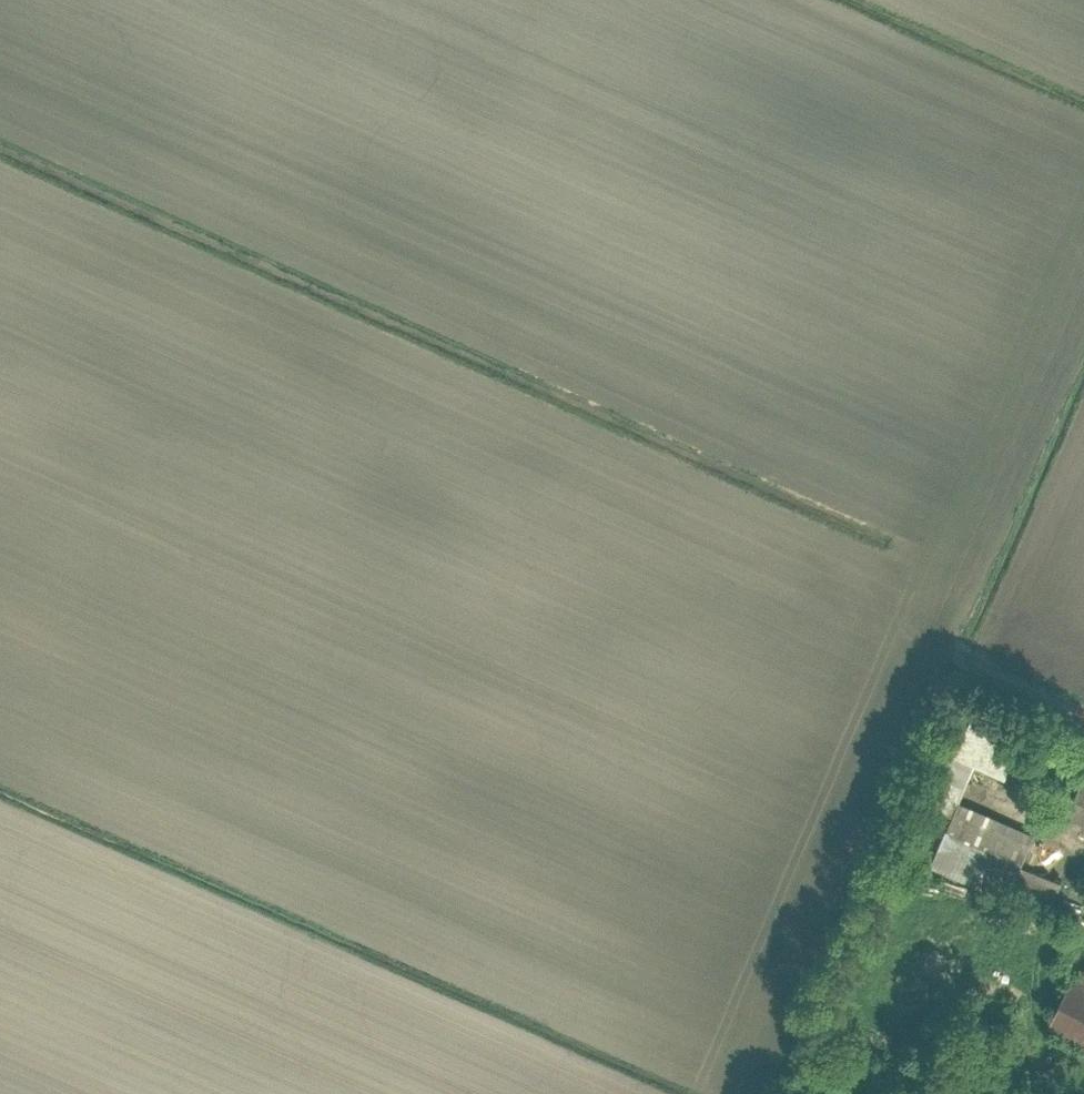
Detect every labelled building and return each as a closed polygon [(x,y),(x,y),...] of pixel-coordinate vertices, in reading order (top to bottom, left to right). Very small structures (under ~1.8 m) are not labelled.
[(1009,773),(1027,721),(975,703),(957,755),(1009,773)] [(941,768),(970,777),(975,759),(946,751),(941,768)] [(1074,793),(1083,796),(1083,770),(1074,793)] [(968,880),(993,822),(952,805),(928,863),(968,880)] [(1078,978),(1054,1035),(1083,1048),(1083,980),(1078,978)]
